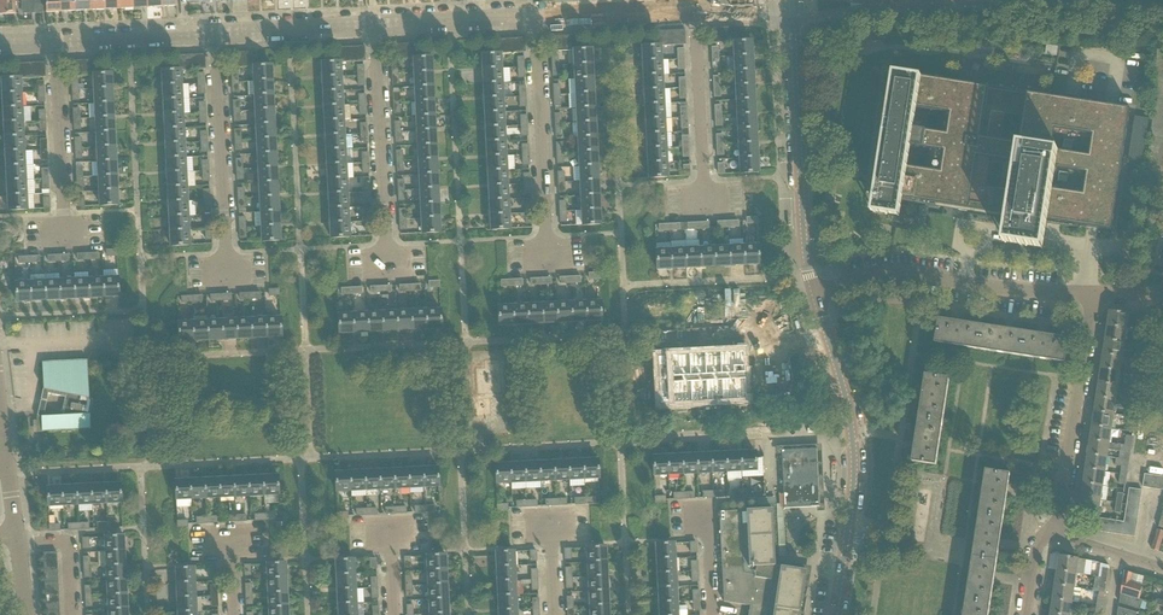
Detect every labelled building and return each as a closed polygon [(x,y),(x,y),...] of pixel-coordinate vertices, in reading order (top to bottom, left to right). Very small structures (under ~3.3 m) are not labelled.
[(16,13),(15,0),(0,0),(0,14),(16,13)] [(28,13),(43,13),(42,0),(27,0),(28,13)] [(61,0),(46,0),(47,12),(61,11),(61,0)] [(61,11),(76,10),(75,0),(61,0),(61,11)] [(76,10),(90,10),(90,0),(75,0),(76,10)] [(90,10),(105,9),(104,0),(90,0),(90,10)] [(105,9),(119,8),(118,0),(104,0),(105,9)] [(119,8),(133,7),(133,0),(118,0),(119,8)] [(729,27),(721,28),(722,43),(730,42),(729,27)] [(736,27),(729,27),(730,42),(734,42),(734,41),(737,41),(736,27)] [(714,28),(707,29),(707,43),(712,43),(715,43),(714,28)] [(721,28),(714,28),(715,43),(722,43),(721,28)] [(677,30),(670,31),(671,45),(678,45),(677,30)] [(685,30),(677,30),(678,45),(683,45),(686,45),(685,30)] [(662,31),(655,31),(655,38),(656,45),(660,45),(660,46),(663,46),(662,31)] [(670,31),(662,31),(663,46),(671,45),(670,31)] [(577,35),(569,36),(570,50),(574,50),(574,49),(577,49),(577,42),(577,35)] [(554,36),(547,37),(547,51),(552,51),(555,51),(554,36)] [(562,36),(554,36),(555,51),(562,51),(562,36)] [(569,36),(562,36),(562,51),(570,50),(569,36)] [(517,38),(510,39),(511,53),(518,53),(517,38)] [(525,38),(517,38),(518,53),(523,53),(526,53),(525,38)] [(502,39),(495,39),(495,47),(496,54),(500,53),(500,54),(503,54),(502,39)] [(510,39),(502,39),(503,54),(511,53),(510,39)] [(735,56),(734,56),(752,55),(751,55),(751,41),(751,40),(737,41),(734,41),(734,42),(735,56)] [(416,43),(409,44),(410,59),(414,58),(417,57),(417,51),(416,43)] [(402,44),(394,45),(395,59),(402,59),(402,44)] [(409,44),(402,44),(402,59),(410,59),(409,44)] [(394,45),(387,45),(387,60),(391,60),(395,59),(394,45)] [(642,46),(643,61),(661,60),(660,46),(660,45),(656,45),(642,46)] [(357,46),(350,47),(350,62),(358,61),(357,46)] [(365,46),(357,46),(358,61),(363,61),(365,61),(365,46)] [(342,47),(335,48),(335,62),(341,61),(341,62),(343,62),(342,47)] [(350,47),(342,47),(343,62),(350,62),(350,47)] [(575,64),(574,64),(592,64),(592,63),(591,63),(591,49),(577,49),(574,49),(574,50),(575,64)] [(242,52),(234,53),(235,67),(242,67),(242,52)] [(249,52),(242,52),(242,67),(250,67),(249,52)] [(256,52),(249,52),(250,67),(254,66),(257,66),(257,59),(256,52)] [(234,53),(226,53),(227,68),(231,67),(235,67),(234,53)] [(482,54),(483,69),(501,68),(500,54),(500,53),(496,54),(482,54)] [(205,54),(198,55),(198,69),(203,69),(206,69),(205,54)] [(183,55),(175,56),(175,63),(176,70),(181,69),(181,70),(183,70),(183,55)] [(190,55),(183,55),(183,70),(191,69),(190,55)] [(198,55),(190,55),(191,69),(198,69),(198,55)] [(752,55),(734,56),(734,57),(735,57),(736,70),(735,70),(735,71),(752,70),(752,56),(752,55)] [(414,72),(414,73),(432,72),(432,71),(431,71),(431,58),(431,57),(417,57),(414,58),(415,72),(414,72)] [(82,60),(74,61),(75,75),(83,75),(82,60)] [(89,60),(82,60),(83,75),(90,74),(89,60)] [(97,60),(89,60),(90,74),(95,74),(98,74),(97,67),(97,60)] [(643,61),(643,76),(662,75),(661,60),(643,61)] [(74,61),(67,61),(67,76),(71,75),(75,75),(74,61)] [(322,62),(323,77),(341,76),(341,62),(341,61),(335,62),(322,62)] [(23,63),(15,64),(16,78),(21,77),(21,78),(23,78),(23,63)] [(30,63),(23,63),(23,78),(31,77),(30,63)] [(38,63),(30,63),(31,77),(38,77),(38,63)] [(592,64),(574,64),(574,65),(575,65),(576,78),(575,78),(575,79),(593,78),(592,78),(591,64),(592,64)] [(255,80),(254,80),(254,81),(272,80),(271,80),(271,66),(272,66),(271,65),(257,66),(254,66),(255,80)] [(483,69),(483,84),(502,83),(501,68),(483,69)] [(162,70),(163,85),(182,84),(181,70),(181,69),(176,70),(162,70)] [(752,70),(735,71),(736,71),(737,85),(736,85),(736,86),(754,85),(754,84),(753,84),(752,71),(753,71),(753,70),(752,70)] [(922,77),(885,71),(876,132),(866,193),(875,194),(872,213),(901,218),(903,201),(904,193),(946,200),(960,202),(959,209),(967,211),(968,208),(1008,214),(1003,244),(1043,250),(1048,224),(1048,221),(1079,226),(1112,231),(1120,179),(1131,109),(1098,104),(1060,98),(955,82),(922,77)] [(415,87),(433,86),(432,86),(431,72),(432,72),(414,73),(415,73),(416,87),(415,87)] [(95,88),(95,89),(113,88),(112,88),(111,74),(112,74),(112,73),(98,74),(95,74),(95,88)] [(643,76),(644,90),(663,89),(662,75),(643,76)] [(323,77),(324,92),(342,91),(341,76),(323,77)] [(2,78),(3,94),(22,93),(21,78),(21,77),(16,78),(2,78)] [(575,80),(569,80),(569,94),(576,94),(593,93),(592,79),(593,79),(593,78),(575,79),(575,80)] [(272,80),(254,81),(255,81),(255,82),(256,95),(255,95),(273,94),(272,94),(272,80)] [(483,84),(484,98),(503,97),(502,83),(483,84)] [(163,85),(164,100),(182,99),(182,84),(163,85)] [(754,85),(736,86),(737,86),(737,100),(754,99),(753,85),(754,85)] [(416,101),(416,102),(434,101),(433,101),(432,87),(433,87),(433,86),(415,87),(415,88),(416,87),(417,101),(416,101)] [(113,88),(95,89),(96,103),(95,103),(112,102),(112,88),(113,88)] [(644,90),(645,105),(663,104),(663,89),(644,90)] [(324,92),(324,106),(343,105),(342,91),(324,92)] [(3,94),(4,108),(22,107),(22,93),(3,94)] [(593,93),(576,94),(577,94),(577,108),(594,107),(593,93)] [(273,94),(255,95),(255,96),(256,96),(256,109),(256,110),(274,109),(273,109),(272,95),(273,95),(273,94)] [(484,98),(485,113),(503,112),(503,97),(484,98)] [(164,100),(165,114),(183,113),(182,99),(164,100)] [(754,99),(737,100),(737,101),(738,115),(754,114),(754,100),(754,99)] [(416,116),(434,116),(434,115),(433,115),(433,101),(434,101),(416,102),(417,102),(417,116),(416,116)] [(112,102),(95,103),(95,104),(96,104),(97,117),(96,118),(113,117),(112,103),(113,103),(113,102),(112,102)] [(645,105),(646,119),(664,118),(663,104),(645,105)] [(324,106),(325,121),(344,120),(343,105),(324,106)] [(4,108),(5,123),(23,122),(22,107),(4,108)] [(594,107),(577,108),(577,109),(578,123),(577,123),(595,122),(594,122),(594,108),(594,107)] [(1153,115),(1162,116),(1162,108),(1153,108),(1153,115)] [(274,109),(256,110),(257,124),(256,124),(256,125),(275,124),(274,123),(273,109),(274,109)] [(485,113),(486,128),(504,127),(503,112),(485,113)] [(165,114),(165,129),(184,128),(183,113),(165,114)] [(738,115),(737,115),(738,115),(739,129),(738,129),(755,128),(754,114),(755,114),(754,114),(738,115)] [(1152,123),(1162,123),(1162,116),(1153,115),(1152,123)] [(417,131),(435,130),(434,130),(433,116),(434,116),(416,116),(416,117),(417,117),(418,131),(417,131)] [(113,117),(96,118),(97,118),(98,132),(97,132),(114,131),(113,117),(114,117),(113,117)] [(646,119),(647,134),(665,133),(664,118),(646,119)] [(325,121),(326,136),(344,135),(344,120),(325,121)] [(5,123),(5,137),(24,136),(23,122),(5,123)] [(595,122),(577,123),(577,124),(578,123),(579,137),(578,137),(596,137),(595,137),(594,122),(595,122)] [(1152,130),(1162,131),(1162,123),(1152,123),(1152,130)] [(275,124),(256,125),(257,125),(258,139),(257,139),(275,138),(274,138),(274,124),(275,124)] [(486,128),(486,142),(505,141),(504,127),(486,128)] [(165,129),(166,144),(185,143),(184,128),(165,129)] [(755,128),(738,129),(738,130),(739,130),(740,144),(756,143),(755,129),(756,129),(756,128),(755,128)] [(418,145),(418,146),(436,145),(436,144),(435,144),(434,130),(435,130),(417,131),(417,132),(418,131),(419,145),(418,145)] [(1151,137),(1162,138),(1162,131),(1152,130),(1151,137)] [(114,131),(97,132),(97,133),(98,133),(98,147),(115,146),(114,132),(115,132),(115,131),(114,131)] [(647,134),(647,148),(666,147),(665,133),(647,134)] [(326,136),(326,150),(345,149),(344,135),(326,136)] [(5,137),(6,152),(24,151),(24,136),(5,137)] [(596,137),(578,137),(578,138),(579,138),(580,152),(579,152),(597,151),(596,151),(595,137),(596,137)] [(1151,145),(1162,145),(1162,138),(1151,137),(1151,145)] [(275,138),(257,139),(257,140),(258,139),(259,153),(258,153),(258,154),(275,153),(276,153),(276,152),(275,152),(274,139),(275,139),(275,138)] [(486,142),(487,157),(506,156),(505,141),(486,142)] [(166,144),(167,158),(186,157),(185,143),(166,144)] [(756,143),(739,144),(740,158),(757,157),(756,143)] [(419,160),(437,159),(436,159),(435,145),(436,145),(418,146),(419,146),(420,160),(419,160)] [(1150,152),(1162,153),(1162,145),(1151,145),(1150,152)] [(115,146),(97,147),(98,148),(99,161),(98,161),(98,162),(115,161),(115,147),(116,147),(116,146),(115,146)] [(647,148),(648,163),(666,162),(666,147),(647,148)] [(326,150),(327,165),(346,164),(345,149),(326,150)] [(6,152),(7,166),(25,165),(24,151),(6,152)] [(579,166),(579,167),(597,166),(597,165),(596,152),(597,152),(597,151),(579,152),(580,152),(580,166),(579,166)] [(1150,159),(1162,160),(1162,153),(1150,152),(1150,159)] [(275,153),(258,154),(259,154),(260,168),(259,168),(277,167),(276,167),(275,153)] [(506,156),(487,157),(488,171),(506,170),(515,170),(514,155),(506,156)] [(167,158),(168,173),(186,172),(186,157),(167,158)] [(740,158),(740,159),(741,173),(740,173),(758,172),(757,172),(757,158),(757,157),(740,158)] [(419,174),(419,175),(437,174),(437,173),(436,174),(436,160),(437,160),(437,159),(419,160),(419,161),(420,161),(420,174),(419,174)] [(1149,167),(1162,167),(1162,160),(1150,159),(1149,167)] [(115,161),(98,162),(99,162),(100,176),(116,175),(115,161),(116,161),(115,161)] [(666,162),(648,163),(649,178),(667,177),(666,162)] [(327,165),(328,179),(347,178),(346,164),(327,165)] [(7,166),(7,180),(26,179),(25,165),(7,166)] [(597,166),(579,167),(580,167),(581,181),(580,181),(598,180),(597,180),(597,166)] [(277,167),(259,168),(259,169),(260,182),(259,182),(259,183),(277,182),(277,181),(276,168),(277,168),(277,167)] [(1149,174),(1162,175),(1162,167),(1149,167),(1149,174)] [(488,171),(489,186),(507,185),(506,170),(488,171)] [(186,172),(168,173),(168,187),(187,186),(195,186),(194,171),(186,172)] [(420,189),(438,188),(437,188),(436,174),(437,174),(419,175),(420,175),(421,189),(420,189)] [(1148,181),(1162,182),(1162,175),(1149,174),(1148,181)] [(116,175),(99,176),(99,177),(100,177),(100,191),(117,190),(116,176),(117,176),(117,175),(116,175)] [(328,179),(329,194),(347,193),(347,178),(328,179)] [(7,180),(8,195),(27,194),(26,179),(7,180)] [(598,180),(580,181),(581,181),(582,196),(598,195),(597,181),(598,181),(598,180)] [(277,182),(259,183),(260,183),(261,197),(260,197),(261,197),(277,197),(278,196),(277,196),(277,182)] [(489,186),(489,200),(508,199),(507,185),(489,186)] [(168,187),(169,202),(188,201),(187,186),(168,187)] [(421,204),(439,203),(438,203),(437,189),(438,189),(438,188),(420,189),(420,190),(421,190),(422,204),(421,204)] [(100,191),(101,191),(101,205),(100,205),(100,206),(118,205),(118,204),(117,204),(117,190),(118,190),(117,190),(100,191)] [(329,194),(329,209),(348,208),(347,193),(329,194)] [(27,194),(8,195),(9,210),(27,209),(27,194)] [(582,196),(581,196),(582,196),(583,210),(582,210),(600,210),(600,209),(599,209),(598,196),(599,196),(599,195),(598,195),(582,196)] [(262,211),(261,211),(261,212),(262,212),(278,211),(279,211),(279,210),(278,210),(277,197),(261,197),(262,211)] [(489,200),(490,215),(509,214),(508,199),(489,200)] [(188,201),(169,202),(170,217),(189,216),(195,215),(195,206),(192,206),(191,201),(188,202),(188,201)] [(422,219),(423,219),(439,218),(439,217),(438,203),(439,203),(421,204),(422,204),(423,218),(422,218),(422,219)] [(329,209),(330,223),(349,222),(348,208),(329,209)] [(600,210),(582,210),(582,211),(583,211),(583,225),(583,226),(600,225),(600,224),(599,210),(600,210)] [(262,226),(262,227),(280,226),(279,225),(278,211),(262,212),(262,226)] [(509,214),(490,215),(491,230),(509,229),(509,214)] [(170,217),(171,231),(189,230),(189,216),(170,217)] [(439,218),(423,219),(423,233),(422,233),(422,234),(440,233),(440,232),(439,232),(439,218)] [(349,222),(330,223),(331,238),(349,237),(349,222)] [(280,226),(262,227),(263,241),(262,241),(262,242),(280,241),(280,240),(279,226),(280,226)] [(189,230),(171,231),(172,246),(190,245),(189,230)] [(699,240),(685,241),(685,249),(686,268),(701,267),(700,248),(699,248),(699,240)] [(758,245),(743,246),(744,265),(759,264),(758,245)] [(743,246),(729,247),(730,266),(744,265),(743,246)] [(729,247),(714,248),(715,266),(730,266),(729,247)] [(714,248),(700,248),(701,267),(715,266),(714,248)] [(685,249),(670,250),(671,269),(686,268),(685,249)] [(671,269),(670,250),(655,251),(656,269),(671,269)] [(103,278),(89,279),(90,298),(104,297),(103,278)] [(118,278),(103,278),(104,297),(119,296),(118,278)] [(89,279),(74,280),(75,298),(90,298),(89,279)] [(74,280),(60,281),(61,299),(75,298),(74,280)] [(45,281),(31,282),(32,301),(46,300),(45,281)] [(60,281),(45,281),(46,300),(61,299),(60,281)] [(32,301),(31,282),(16,283),(17,301),(32,301)] [(770,354),(793,353),(792,318),(770,319),(769,299),(725,300),(726,345),(736,345),(736,342),(750,342),(750,334),(770,333),(770,354)] [(600,301),(586,302),(586,321),(601,320),(600,301)] [(586,302),(571,303),(572,321),(586,321),(586,302)] [(571,303),(556,304),(557,322),(572,321),(571,303)] [(435,304),(425,304),(425,310),(426,329),(441,328),(440,309),(435,310),(435,304)] [(542,304),(527,305),(528,323),(543,323),(542,304)] [(556,304),(542,304),(543,323),(557,322),(556,304)] [(527,305),(513,306),(514,324),(528,323),(527,305)] [(514,324),(513,306),(498,306),(499,325),(509,324),(514,324)] [(425,310),(411,311),(412,329),(426,329),(425,310)] [(411,311),(396,312),(397,330),(412,329),(411,311)] [(1108,325),(1127,328),(1132,329),(1134,315),(1110,311),(1108,325)] [(382,312),(367,313),(368,332),(383,331),(382,312)] [(396,312),(382,312),(383,331),(397,330),(396,312)] [(367,313),(353,314),(354,332),(368,332),(367,313)] [(354,332),(353,314),(338,315),(339,333),(345,333),(354,332)] [(280,317),(265,318),(266,337),(281,336),(280,317)] [(265,318),(251,319),(252,337),(266,337),(265,318)] [(251,319),(236,320),(237,338),(252,337),(251,319)] [(937,332),(935,343),(947,345),(947,342),(954,343),(954,346),(962,347),(979,350),(983,326),(974,324),(961,322),(950,321),(939,319),(937,329),(937,332)] [(222,320),(207,321),(208,340),(223,339),(222,320)] [(236,320),(222,320),(223,339),(237,338),(236,320)] [(207,321),(193,322),(194,340),(208,340),(207,321)] [(194,340),(193,322),(178,323),(179,341),(194,340)] [(1108,325),(1106,339),(1125,342),(1126,335),(1129,336),(1130,329),(1127,328),(1108,325)] [(1026,332),(1015,331),(983,326),(979,350),(1004,353),(1004,350),(1011,351),(1011,354),(1022,356),(1026,332)] [(1026,332),(1022,356),(1033,358),(1033,355),(1040,356),(1040,359),(1045,360),(1065,363),(1069,339),(1047,335),(1036,334),(1026,332)] [(1106,339),(1103,354),(1123,357),(1125,342),(1106,339)] [(743,352),(657,357),(658,379),(658,384),(660,405),(746,401),(745,382),(745,374),(743,352)] [(1103,354),(1102,360),(1101,368),(1121,371),(1123,357),(1103,354)] [(42,417),(42,431),(91,429),(87,360),(42,362),(44,389),(43,389),(41,399),(47,401),(48,394),(65,397),(65,400),(64,399),(61,416),(42,417)] [(1099,382),(1118,385),(1121,371),(1101,368),(1099,382)] [(923,393),(919,418),(943,422),(950,378),(926,375),(924,386),(927,386),(926,394),(923,393)] [(1099,382),(1097,397),(1116,399),(1118,385),(1099,382)] [(1097,397),(1095,411),(1114,414),(1116,399),(1097,397)] [(1095,411),(1093,425),(1112,428),(1113,421),(1116,421),(1117,415),(1114,414),(1095,411)] [(943,422),(919,418),(915,443),(918,444),(917,451),(914,450),(913,462),(923,463),(936,465),(943,422)] [(1093,425),(1090,440),(1110,443),(1112,428),(1093,425)] [(1090,440),(1088,454),(1107,457),(1109,450),(1121,452),(1119,459),(1129,460),(1130,453),(1131,446),(1126,445),(1110,443),(1090,440)] [(782,452),(783,489),(818,487),(816,450),(782,452)] [(755,451),(740,452),(741,471),(742,471),(742,478),(763,477),(762,459),(756,459),(755,451)] [(740,452),(726,453),(727,471),(741,471),(740,452)] [(726,453),(711,454),(712,472),(727,471),(726,453)] [(697,454),(682,455),(683,474),(698,473),(697,454)] [(711,454),(697,454),(698,473),(712,472),(711,454)] [(1088,454),(1086,468),(1105,471),(1107,457),(1088,454)] [(682,455),(667,456),(668,474),(683,474),(682,455)] [(668,474),(667,456),(652,457),(653,475),(668,474)] [(598,459),(583,460),(584,479),(599,478),(598,459)] [(1116,459),(1115,465),(1122,467),(1121,473),(1127,474),(1129,460),(1119,459),(1116,459)] [(583,460),(569,461),(569,479),(584,479),(583,460)] [(569,461),(554,462),(555,480),(569,479),(569,461)] [(539,462),(525,463),(526,482),(540,481),(539,462)] [(554,462),(539,462),(540,481),(555,480),(554,462)] [(525,463),(510,464),(511,482),(526,482),(525,463)] [(511,482),(510,464),(495,465),(496,483),(511,482)] [(438,467),(423,468),(424,487),(439,486),(438,467)] [(423,468),(408,469),(409,488),(424,487),(423,468)] [(1086,468),(1084,483),(1103,485),(1105,471),(1086,468)] [(408,469),(394,470),(395,488),(409,488),(408,469)] [(379,470),(365,471),(365,490),(380,489),(379,470)] [(394,470),(379,470),(380,489),(395,488),(394,470)] [(984,488),(980,513),(1004,517),(1007,496),(1009,485),(1010,474),(999,472),(997,472),(986,470),(985,481),(988,481),(987,489),(984,488)] [(365,471),(350,472),(351,491),(365,490),(365,471)] [(351,491),(350,472),(335,473),(336,491),(351,491)] [(1143,487),(1150,488),(1152,475),(1145,474),(1143,487)] [(1150,488),(1157,489),(1159,476),(1152,475),(1150,488)] [(263,476),(248,477),(249,496),(264,495),(263,476)] [(278,476),(263,476),(264,495),(279,494),(278,476)] [(248,477),(234,478),(235,496),(249,496),(248,477)] [(234,478),(219,479),(220,497),(235,496),(234,478)] [(205,479),(190,480),(191,499),(206,498),(205,479)] [(219,479),(205,479),(206,498),(220,497),(219,479)] [(190,480),(175,481),(176,499),(176,508),(191,507),(191,499),(191,498),(190,480)] [(1084,483),(1082,497),(1101,500),(1103,485),(1084,483)] [(106,484),(91,485),(92,503),(106,503),(106,484)] [(120,484),(106,484),(106,503),(121,502),(120,484)] [(91,485),(76,486),(77,504),(92,503),(91,485)] [(63,505),(62,486),(47,487),(48,506),(63,505)] [(76,486),(62,486),(63,505),(77,504),(76,486)] [(818,487),(783,489),(784,507),(819,506),(818,487)] [(1130,488),(1129,495),(1141,497),(1142,490),(1130,488)] [(1129,495),(1128,502),(1140,503),(1141,497),(1129,495)] [(1101,500),(1082,497),(1079,512),(1099,515),(1101,500)] [(1128,502),(1127,508),(1139,510),(1140,503),(1128,502)] [(1127,508),(1126,515),(1138,517),(1139,510),(1127,508)] [(719,512),(724,602),(749,606),(748,614),(799,614),(806,571),(774,566),(771,509),(719,512)] [(975,546),(973,556),(997,560),(999,550),(1000,539),(1004,517),(980,513),(976,539),(979,539),(978,546),(975,546)] [(1125,522),(1131,523),(1137,524),(1138,517),(1126,515),(1125,522)] [(49,525),(49,531),(61,530),(60,524),(55,525),(55,516),(49,516),(49,525)] [(1089,529),(1095,530),(1097,518),(1091,517),(1089,529)] [(1095,530),(1102,531),(1104,519),(1097,518),(1095,530)] [(1102,531),(1109,533),(1111,520),(1104,519),(1102,531)] [(1109,533),(1115,534),(1117,521),(1111,520),(1109,533)] [(1115,534),(1122,535),(1124,522),(1117,521),(1115,534)] [(1122,535),(1129,536),(1131,523),(1125,522),(1124,522),(1122,535)] [(891,523),(889,532),(900,534),(901,524),(891,523)] [(1131,523),(1129,536),(1135,537),(1137,524),(1131,523)] [(1152,549),(1159,551),(1162,538),(1162,531),(1158,529),(1152,549)] [(105,536),(105,551),(124,550),(123,535),(105,536)] [(670,543),(656,544),(657,544),(658,558),(674,558),(673,544),(674,544),(674,543),(670,543)] [(587,547),(588,562),(606,561),(605,546),(587,547)] [(105,551),(106,566),(125,565),(124,550),(105,551)] [(510,551),(496,552),(496,553),(497,552),(498,566),(497,566),(497,567),(515,566),(514,566),(513,552),(514,552),(514,551),(510,551)] [(56,552),(43,552),(43,553),(43,560),(57,559),(56,552)] [(427,555),(428,570),(446,569),(445,555),(427,555)] [(974,569),(970,599),(990,603),(993,583),(997,560),(973,556),(971,568),(974,569)] [(1060,556),(1058,571),(1076,574),(1076,573),(1083,574),(1091,576),(1093,561),(1078,559),(1060,556)] [(84,558),(84,568),(90,568),(99,567),(98,564),(90,563),(90,557),(84,558)] [(658,558),(657,559),(658,559),(658,573),(676,572),(675,572),(674,558),(675,558),(674,558),(658,558)] [(57,559),(43,560),(44,567),(57,566),(57,559)] [(350,559),(336,560),(336,561),(337,561),(337,574),(337,575),(355,574),(354,574),(353,560),(354,560),(354,559),(350,559)] [(588,562),(588,577),(607,576),(606,561),(588,562)] [(267,563),(267,578),(286,577),(285,563),(267,563)] [(106,566),(107,580),(125,579),(125,565),(106,566)] [(57,566),(44,567),(44,574),(58,574),(57,566)] [(515,566),(497,567),(498,567),(498,581),(515,580),(514,566),(515,566)] [(190,567),(176,568),(176,569),(177,569),(177,583),(194,582),(194,580),(193,568),(194,568),(194,567),(190,567)] [(428,570),(428,585),(447,584),(446,569),(428,570)] [(1058,571),(1055,585),(1074,588),(1076,574),(1058,571)] [(1132,583),(1134,574),(1124,571),(1121,593),(1139,599),(1143,586),(1132,583)] [(658,573),(658,574),(659,574),(659,587),(675,586),(675,573),(676,573),(676,572),(658,573)] [(58,574),(44,574),(45,582),(58,581),(58,574)] [(355,574),(337,575),(338,589),(337,589),(356,588),(355,588),(354,574),(355,574)] [(588,577),(589,591),(608,590),(607,576),(588,577)] [(267,578),(268,593),(287,592),(286,577),(267,578)] [(1096,577),(1094,591),(1105,593),(1107,579),(1101,578),(1096,577)] [(107,580),(108,595),(126,594),(125,579),(107,580)] [(515,580),(498,581),(498,582),(499,596),(498,596),(516,595),(515,595),(515,581),(515,580)] [(58,581),(45,582),(45,589),(58,588),(58,581)] [(194,582),(177,583),(178,583),(178,597),(178,598),(195,597),(194,582)] [(428,585),(429,599),(448,598),(447,584),(428,585)] [(1055,585),(1053,599),(1072,602),(1074,588),(1055,585)] [(659,587),(658,587),(658,588),(659,588),(660,602),(676,601),(675,587),(677,587),(676,586),(675,586),(659,587)] [(58,588),(45,589),(45,596),(59,595),(58,588)] [(356,588),(337,589),(337,590),(338,590),(339,603),(338,604),(356,603),(355,589),(356,589),(356,588)] [(589,591),(590,606),(608,605),(608,590),(589,591)] [(268,593),(269,607),(288,606),(287,592),(268,593)] [(1120,603),(1140,609),(1143,600),(1139,599),(1121,593),(1120,603)] [(108,595),(109,609),(127,608),(126,594),(108,595)] [(59,595),(45,596),(46,603),(59,603),(59,595)] [(516,596),(516,595),(498,596),(499,596),(500,610),(516,609),(515,596),(516,596)] [(1098,596),(1096,606),(1103,607),(1105,597),(1098,596)] [(195,597),(178,598),(179,611),(178,611),(178,612),(179,612),(196,611),(195,597)] [(429,599),(430,614),(448,613),(448,598),(429,599)] [(990,603),(970,599),(967,599),(964,614),(988,614),(990,603)] [(1051,614),(1059,614),(1070,614),(1072,602),(1053,599),(1051,614)] [(659,602),(659,603),(660,603),(661,614),(677,614),(676,602),(677,602),(677,601),(676,601),(660,602),(659,602)] [(59,603),(46,603),(46,611),(60,610),(59,603)] [(338,604),(339,604),(340,614),(364,614),(363,603),(356,603),(338,604)] [(590,614),(609,614),(608,605),(590,606),(590,614)] [(269,614),(288,614),(288,606),(269,607),(269,614)]
